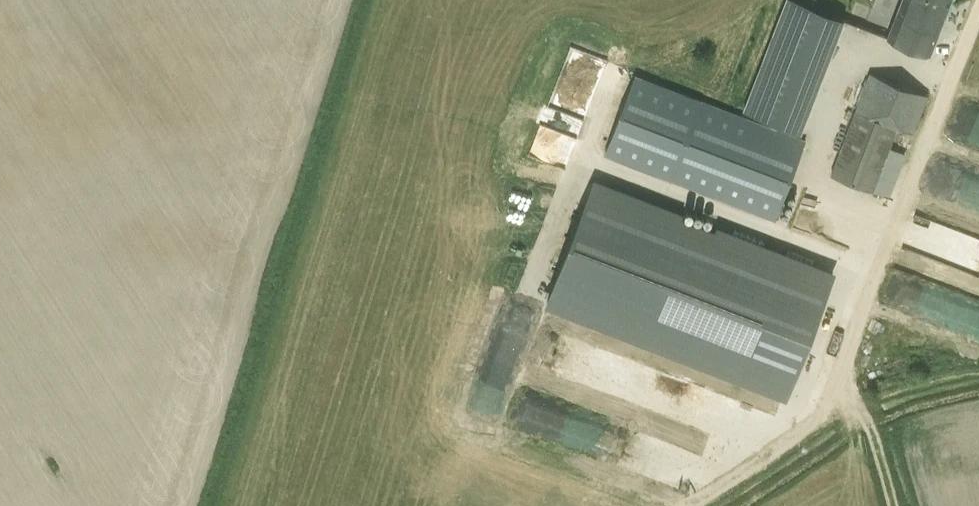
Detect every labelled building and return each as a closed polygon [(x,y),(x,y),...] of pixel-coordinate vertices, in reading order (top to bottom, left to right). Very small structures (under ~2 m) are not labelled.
[(887,37),(930,54),(951,0),(902,0),(896,16),(853,0),(833,0),(810,58),(834,67),(851,24),(887,38),(887,37)] [(828,79),(804,69),(793,65),(769,127),(701,101),(635,75),(604,156),(670,181),(670,182),(774,222),(806,140),(805,140),(828,79)] [(928,96),(869,74),(830,176),(873,193),(897,129),(913,134),(927,97),(928,96)] [(786,394),(815,319),(832,276),(593,184),(586,201),(587,202),(555,284),(547,302),(786,394)] [(916,215),(904,247),(978,275),(978,238),(916,215)] [(890,270),(879,300),(978,336),(978,302),(890,270)] [(738,437),(747,409),(607,365),(598,392),(738,437)] [(693,490),(703,460),(485,392),(478,413),(614,456),(612,464),(693,490)]
